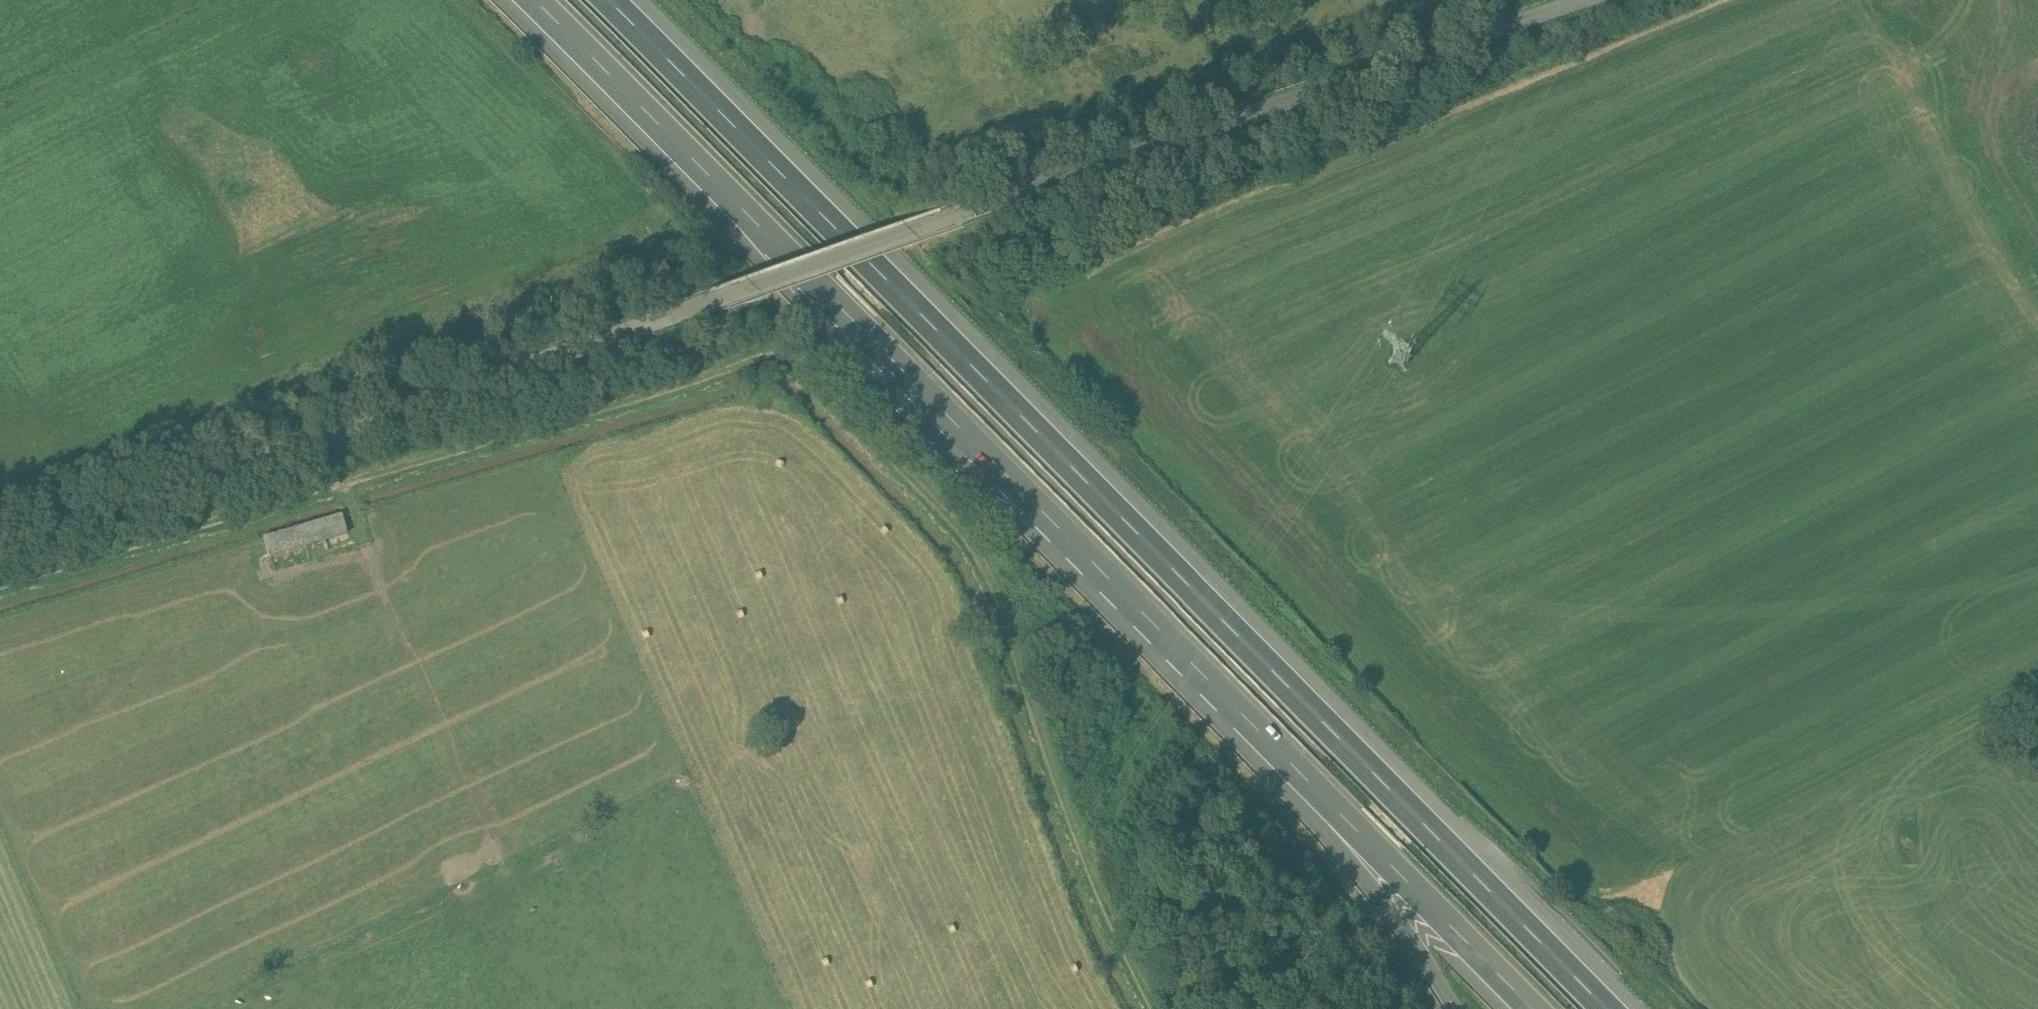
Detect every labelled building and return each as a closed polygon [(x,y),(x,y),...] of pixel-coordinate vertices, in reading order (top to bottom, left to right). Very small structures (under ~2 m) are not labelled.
[(342,511),(262,534),(268,555),(348,532),(342,511)]
